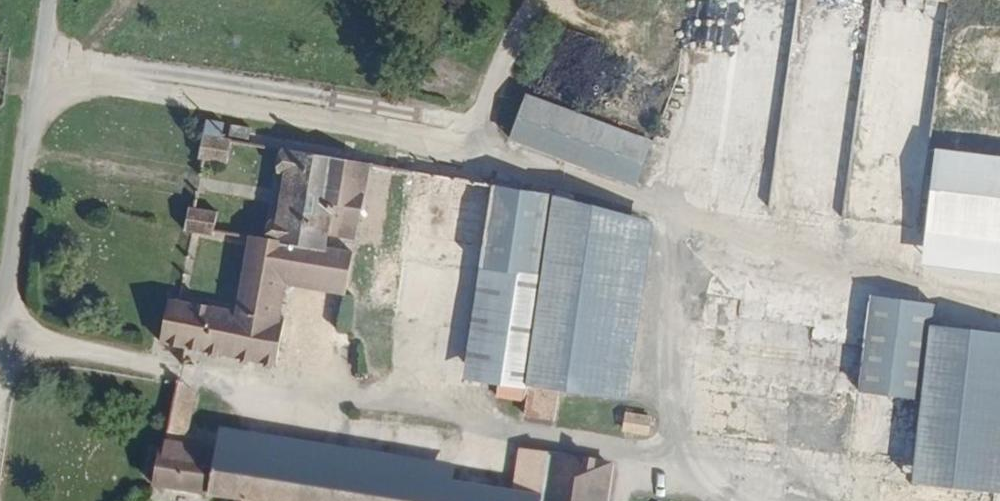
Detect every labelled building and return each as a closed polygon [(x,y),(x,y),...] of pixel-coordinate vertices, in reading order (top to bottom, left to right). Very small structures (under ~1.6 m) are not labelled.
[(772,208),(847,216),(871,0),(797,0),(792,43),(790,43),(772,208)] [(523,133),(645,180),(662,137),(539,90),(523,133)] [(245,128),(226,125),(221,169),(255,175),(260,145),(243,142),(245,128)] [(272,144),(271,131),(252,129),(251,140),(272,144)] [(950,139),(936,247),(999,255),(999,146),(950,139)] [(197,327),(195,345),(289,359),(293,329),(274,327),(276,311),(291,313),(296,279),(347,286),(345,303),(358,305),(364,262),(334,258),(336,242),(352,244),(354,230),(372,232),(383,161),(292,148),(286,185),(295,186),(290,222),(279,220),(276,243),(245,239),(248,214),(208,208),(201,252),(262,261),(254,318),(193,308),(190,326),(197,327)] [(536,374),(563,191),(413,168),(401,247),(394,246),(388,293),(418,295),(423,250),(516,262),(498,374),(516,376),(515,390),(544,392),(544,403),(581,407),(586,379),(536,374)] [(644,212),(563,191),(536,374),(586,379),(634,382),(644,212)] [(957,316),(959,293),(765,270),(753,367),(885,384),(877,449),(940,457),(938,473),(933,473),(930,499),(948,500),(999,500),(999,321),(957,316)] [(356,324),(358,315),(342,314),(341,323),(356,324)] [(207,382),(184,378),(179,417),(202,419),(207,382)] [(326,500),(619,500),(625,455),(540,446),(536,481),(176,434),(169,478),(221,486),(271,493),(326,500)] [(904,495),(930,499),(933,473),(907,469),(904,495)] [(271,493),(221,486),(220,500),(270,500),(271,493)]
